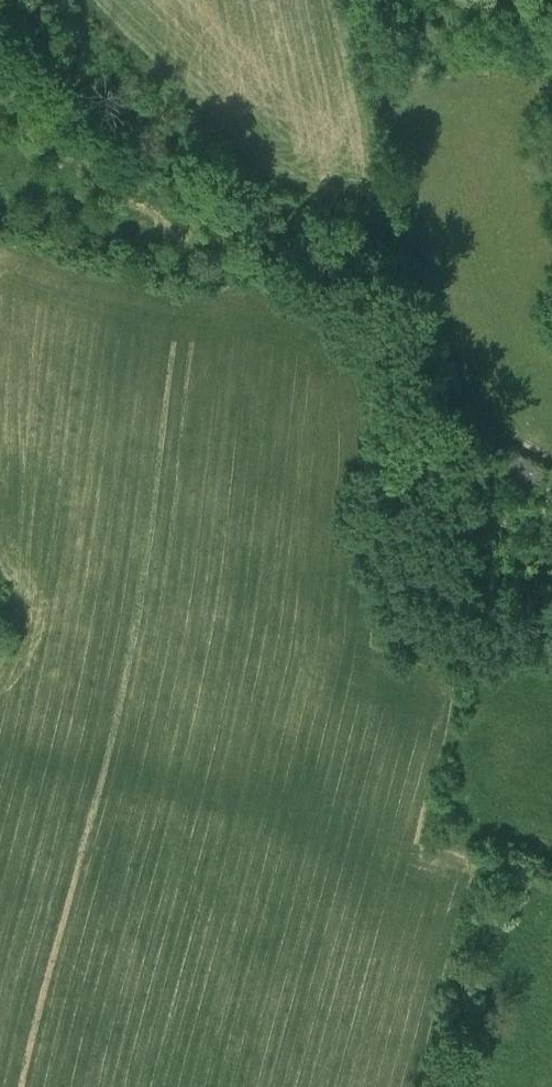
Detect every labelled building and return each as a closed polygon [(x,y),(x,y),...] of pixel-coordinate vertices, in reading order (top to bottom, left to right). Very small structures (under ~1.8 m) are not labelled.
[(547,467),(513,450),(501,474),(535,491),(547,467)]
